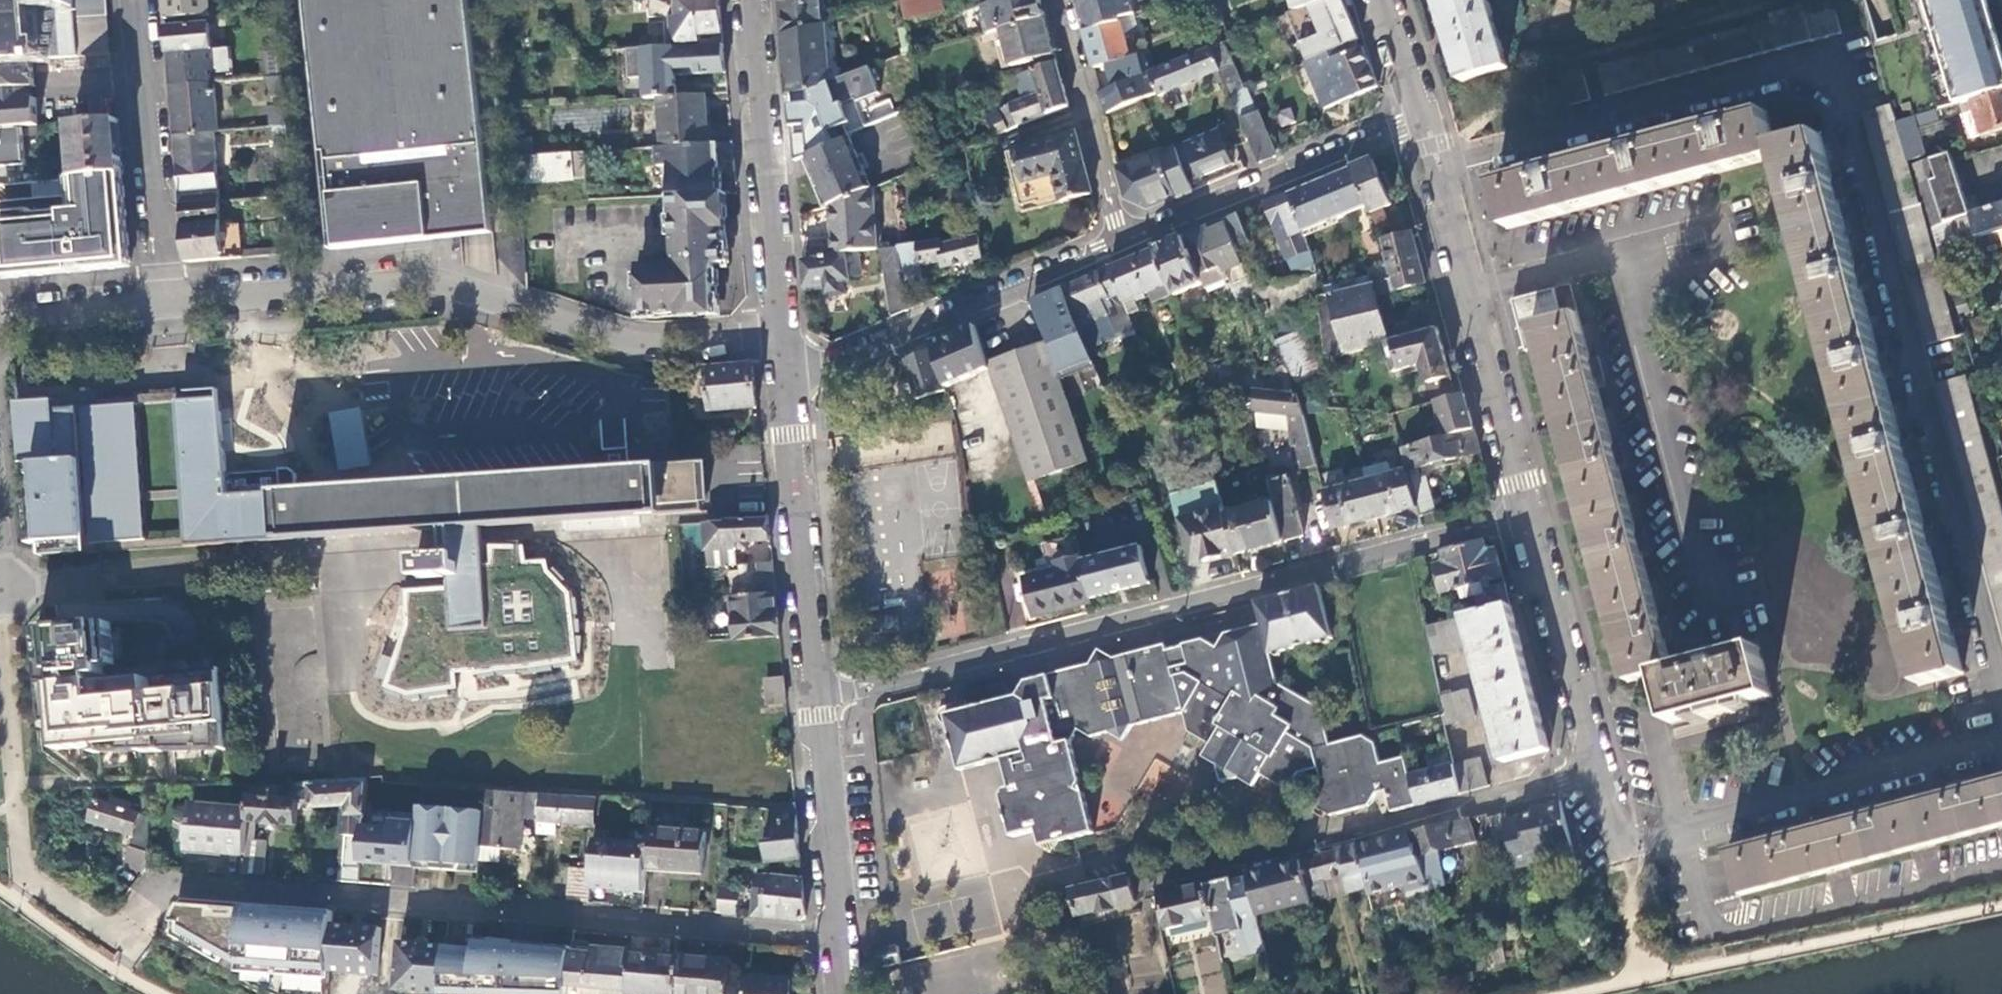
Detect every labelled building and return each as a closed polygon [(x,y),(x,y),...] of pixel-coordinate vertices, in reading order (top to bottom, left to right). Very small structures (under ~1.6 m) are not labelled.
[(75,0),(0,0),(0,62),(34,60),(79,56),(75,0)] [(79,56),(111,54),(107,0),(75,0),(79,56)] [(211,15),(210,0),(164,0),(166,18),(211,15)] [(327,249),(444,237),(491,232),(489,210),(469,0),(301,0),(327,249)] [(631,8),(668,6),(668,0),(630,0),(631,8)] [(720,0),(677,0),(677,16),(672,16),(674,47),(702,46),(701,35),(723,34),(720,7),(720,0)] [(822,0),(780,0),(783,34),(824,24),(824,22),(822,0)] [(905,19),(911,18),(945,11),(943,0),(901,0),(905,19)] [(1041,0),(1000,0),(994,1),(995,7),(987,10),(993,31),(1004,29),(1046,18),(1042,5),(1041,0)] [(1137,13),(1133,0),(1077,0),(1086,32),(1122,22),(1121,18),(1137,13)] [(1218,1),(1224,26),(1233,23),(1227,0),(1223,0),(1218,1)] [(1345,0),(1292,0),(1296,10),(1318,3),(1334,51),(1357,41),(1358,41),(1345,0)] [(1509,69),(1489,0),(1438,0),(1462,83),(1507,71),(1507,70),(1509,69)] [(1957,105),(1962,104),(2001,92),(2001,50),(1987,0),(1925,0),(1957,105)] [(1599,68),(1606,96),(1841,34),(1834,5),(1804,13),(1803,8),(1770,17),(1771,22),(1599,68)] [(911,18),(905,19),(909,40),(915,39),(911,18)] [(1053,45),(1046,18),(1004,29),(1014,66),(1056,55),(1053,45)] [(1132,57),(1122,22),(1086,32),(1096,68),(1110,64),(1132,57)] [(214,82),(215,82),(211,24),(166,28),(168,44),(171,85),(214,82)] [(829,82),(824,24),(783,34),(784,46),(789,95),(814,93),(829,82)] [(1362,47),(1359,49),(1357,41),(1334,51),(1308,62),(1326,110),(1379,88),(1362,47)] [(1231,94),(1244,89),(1225,43),(1212,48),(1221,70),(1231,94)] [(678,77),(727,74),(725,55),(724,44),(702,46),(674,47),(629,50),(631,80),(646,79),(647,99),(660,98),(679,97),(678,77)] [(1212,48),(1101,93),(1109,113),(1146,98),(1158,94),(1159,96),(1221,70),(1212,48)] [(912,53),(902,55),(904,65),(914,64),(912,53)] [(1135,69),(1132,57),(1110,64),(1113,75),(1135,69)] [(37,98),(34,98),(33,87),(37,87),(34,60),(0,62),(0,89),(2,89),(3,101),(0,101),(0,128),(24,126),(40,125),(37,98)] [(1060,71),(1058,62),(1034,69),(1041,93),(1000,110),(1005,124),(1000,127),(1003,134),(1069,106),(1060,71)] [(1584,72),(1563,77),(1570,106),(1591,101),(1584,72)] [(284,96),(282,76),(268,77),(264,78),(266,97),(284,96)] [(214,82),(171,85),(173,105),(175,135),(216,132),(219,131),(214,82)] [(1246,88),(1244,89),(1231,94),(1241,118),(1256,112),(1246,88)] [(1962,104),(1965,113),(1975,111),(1982,134),(2001,128),(2001,92),(1962,104)] [(814,93),(789,95),(790,110),(793,144),(818,141),(817,124),(824,123),(822,110),(821,110),(820,106),(815,106),(814,93)] [(679,97),(660,98),(665,147),(710,145),(706,95),(679,97)] [(527,106),(511,107),(512,118),(527,117),(527,106)] [(1920,207),(1903,142),(1889,106),(1864,113),(1890,214),(1892,213),(1926,344),(1955,337),(1921,206),(1920,207)] [(1256,112),(1241,118),(1251,142),(1267,135),(1257,111),(1256,112)] [(1864,477),(1919,686),(1940,680),(1964,674),(1821,134),(1777,145),(1768,111),(1495,184),(1507,228),(1713,174),(1779,156),(1864,477)] [(1936,111),(1897,123),(1903,142),(1909,159),(1927,154),(1919,127),(1939,121),(1936,111)] [(1003,134),(1000,127),(994,112),(986,115),(995,137),(1003,134)] [(119,120),(75,123),(78,178),(124,174),(121,140),(119,120)] [(27,165),(24,126),(0,128),(0,168),(27,165)] [(287,126),(273,127),(277,162),(290,161),(287,126)] [(181,205),(219,202),(221,201),(216,132),(175,135),(177,148),(180,194),(181,205)] [(1083,160),(1076,133),(1007,150),(1022,210),(1092,193),(1083,160)] [(1219,134),(1201,140),(1204,151),(1192,156),(1195,164),(1200,178),(1232,165),(1219,134)] [(1260,164),(1276,157),(1267,135),(1251,142),(1260,164)] [(1201,140),(1200,136),(1175,146),(1184,168),(1195,164),(1192,156),(1204,151),(1201,140)] [(846,180),(865,172),(851,138),(806,157),(814,174),(840,163),(846,180)] [(730,172),(729,161),(734,161),(734,156),(733,143),(710,145),(665,147),(658,148),(659,167),(666,166),(668,197),(674,197),(723,194),(722,172),(730,172)] [(532,144),(515,145),(516,157),(533,156),(532,144)] [(1175,146),(1160,152),(1156,152),(1117,167),(1125,198),(1143,206),(1149,209),(1193,192),(1189,183),(1184,168),(1175,146)] [(533,156),(516,157),(519,184),(574,180),(574,179),(585,178),(584,165),(586,165),(586,152),(533,156)] [(1951,154),(1911,166),(1931,227),(1958,218),(1970,214),(1965,199),(1951,154)] [(1359,166),(1353,169),(1356,178),(1368,207),(1375,224),(1387,220),(1383,209),(1391,205),(1373,160),(1359,166)] [(840,163),(814,174),(828,206),(829,205),(872,188),(865,172),(846,180),(840,163)] [(1184,168),(1189,183),(1200,178),(1195,164),(1184,168)] [(1356,178),(1353,169),(1332,177),(1339,185),(1356,178)] [(124,174),(78,178),(0,184),(0,278),(14,277),(132,267),(124,174)] [(1339,185),(1332,177),(1297,192),(1289,195),(1304,233),(1368,207),(1356,178),(1339,185)] [(879,248),(875,186),(872,188),(829,205),(834,256),(846,254),(879,248)] [(1977,196),(1982,211),(2001,205),(2001,188),(1977,196)] [(639,261),(640,314),(682,313),(682,317),(721,314),(719,263),(725,263),(724,234),(729,233),(727,194),(723,194),(674,197),(668,197),(671,260),(639,261)] [(1304,233),(1289,195),(1267,204),(1294,273),(1315,264),(1304,233)] [(1977,196),(1965,199),(1970,214),(1982,211),(1977,196)] [(186,262),(242,258),(240,229),(221,231),(219,202),(181,205),(182,220),(186,262)] [(1958,218),(1965,241),(2001,229),(2001,205),(1982,211),(1970,214),(1958,218)] [(1250,244),(1238,216),(1224,222),(1226,227),(1236,249),(1250,244)] [(1390,227),(1387,220),(1375,224),(1378,231),(1390,227)] [(1227,272),(1243,266),(1236,249),(1226,227),(1211,233),(1209,229),(1198,233),(1184,239),(1200,275),(1207,273),(1211,285),(1223,281),(1218,268),(1225,266),(1227,272)] [(1426,283),(1412,232),(1383,241),(1392,279),(1395,291),(1426,283)] [(943,245),(941,239),(899,246),(903,268),(939,263),(940,268),(944,267),(945,268),(982,257),(979,236),(943,245)] [(1178,241),(1156,250),(1170,284),(1175,295),(1203,285),(1199,276),(1200,275),(1184,239),(1178,241)] [(899,245),(882,248),(891,307),(893,316),(910,308),(904,278),(903,268),(899,246),(899,245)] [(1170,284),(1156,250),(1134,259),(1110,270),(1123,301),(1123,302),(1170,284)] [(846,254),(834,256),(804,262),(807,301),(840,295),(838,281),(851,279),(846,254)] [(1123,301),(1110,270),(1090,278),(1064,289),(1079,326),(1100,317),(1102,321),(1115,315),(1110,302),(1117,299),(1118,303),(1123,301)] [(1319,304),(1318,298),(1316,275),(1254,291),(1265,317),(1319,304)] [(910,308),(925,301),(915,277),(904,278),(910,308)] [(1384,328),(1376,296),(1395,291),(1392,279),(1318,298),(1319,304),(1326,361),(1388,344),(1384,328)] [(1656,676),(1674,671),(1579,314),(1578,315),(1570,286),(1513,300),(1527,352),(1539,349),(1628,683),(1656,676)] [(1079,326),(1064,289),(1033,302),(1041,324),(1049,341),(1062,382),(1096,368),(1080,327),(1079,326)] [(1435,315),(1384,328),(1388,344),(1395,342),(1438,330),(1457,325),(1453,312),(1435,316),(1435,315)] [(989,363),(975,326),(945,337),(932,342),(934,348),(948,385),(991,369),(989,363)] [(1438,330),(1395,342),(1396,344),(1386,347),(1393,372),(1423,366),(1429,383),(1451,377),(1438,330)] [(1303,332),(1276,344),(1289,374),(1291,379),(1296,390),(1322,378),(1303,332)] [(1045,344),(989,363),(991,369),(994,378),(992,379),(1005,419),(1006,419),(1027,482),(1086,464),(1045,344)] [(948,385),(934,348),(904,358),(918,398),(948,385)] [(1231,371),(1239,371),(1231,352),(1226,353),(1224,354),(1231,371)] [(1974,360),(1979,377),(2001,370),(2001,352),(1974,360)] [(755,387),(753,365),(706,368),(708,381),(702,382),(702,393),(708,393),(710,412),(757,407),(755,387)] [(1212,383),(1246,389),(1241,377),(1239,371),(1231,371),(1205,367),(1212,383)] [(1192,380),(1202,382),(1205,373),(1176,368),(1179,378),(1192,380)] [(1192,380),(1179,378),(1171,376),(1173,387),(1194,389),(1192,380)] [(1256,390),(1298,396),(1296,390),(1291,379),(1286,381),(1241,377),(1246,389),(1256,390)] [(1967,377),(1937,383),(2001,627),(2001,510),(1967,377)] [(219,390),(94,399),(95,407),(137,405),(177,403),(221,400),(219,390)] [(1317,465),(1298,396),(1256,390),(1254,411),(1289,415),(1296,469),(1317,465)] [(604,395),(610,447),(610,466),(280,489),(228,493),(221,400),(177,403),(183,494),(186,537),(187,547),(284,540),(440,530),(476,527),(674,513),(710,511),(709,504),(706,460),(671,462),(628,465),(628,445),(623,393),(604,395)] [(1445,438),(1474,430),(1469,413),(1464,396),(1435,404),(1445,438)] [(83,545),(146,540),(143,497),(137,405),(95,407),(74,408),(52,409),(52,405),(52,400),(18,403),(12,403),(16,463),(22,463),(29,543),(37,542),(39,559),(84,555),(83,545)] [(357,450),(336,452),(338,467),(366,463),(359,408),(331,412),(334,438),(341,437),(339,419),(352,417),(357,450)] [(1994,426),(1988,428),(1997,456),(2001,455),(2001,446),(1996,425),(1994,426)] [(1479,453),(1474,430),(1445,438),(1402,449),(1408,471),(1418,507),(1420,515),(1436,512),(1426,477),(1418,478),(1415,468),(1479,453)] [(1408,471),(1365,481),(1375,517),(1418,507),(1408,471)] [(1289,478),(1269,483),(1274,502),(1284,542),(1303,537),(1289,478)] [(1375,517),(1365,481),(1324,492),(1333,527),(1375,517)] [(1227,513),(1226,508),(1220,484),(1171,498),(1178,520),(1182,519),(1195,564),(1237,553),(1227,513)] [(1227,513),(1237,553),(1284,542),(1274,502),(1272,502),(1270,496),(1267,497),(1268,503),(1227,513)] [(769,542),(767,521),(705,524),(706,551),(737,550),(737,543),(747,543),(769,542)] [(476,527),(440,530),(441,543),(477,540),(476,527)] [(1093,597),(1084,563),(1084,562),(1082,554),(1077,535),(1044,544),(1049,563),(1051,571),(1028,577),(1039,617),(1082,606),(1081,601),(1093,598),(1093,597)] [(83,545),(84,555),(187,547),(186,537),(146,540),(83,545)] [(442,556),(443,577),(444,593),(446,631),(483,629),(479,569),(477,540),(441,543),(442,556)] [(1484,541),(1462,547),(1472,585),(1474,595),(1479,613),(1512,605),(1501,564),(1497,550),(1487,552),(1484,541)] [(1143,546),(1084,562),(1084,563),(1093,597),(1153,581),(1143,546)] [(1472,585),(1462,547),(1442,552),(1445,563),(1436,566),(1443,593),(1460,588),(1472,585)] [(444,593),(405,593),(404,625),(384,684),(406,696),(453,688),(450,673),(575,657),(569,596),(545,571),(546,560),(520,548),(491,551),(492,568),(479,569),(483,629),(446,631),(444,593)] [(737,550),(706,551),(706,564),(737,564),(737,550)] [(443,577),(442,556),(400,559),(401,580),(443,577)] [(1204,562),(1206,576),(1233,572),(1231,558),(1204,562)] [(774,594),(771,565),(740,568),(742,597),(774,594)] [(1474,595),(1472,585),(1460,588),(1463,599),(1474,595)] [(1098,652),(1090,667),(1048,678),(1048,679),(1042,681),(1027,685),(1022,692),(1018,699),(1026,706),(1017,723),(1021,737),(1026,740),(1023,746),(1026,756),(1003,762),(1003,763),(1011,792),(1006,793),(1002,800),(1013,841),(1037,834),(1043,851),(1054,857),(1061,845),(1075,842),(1096,836),(1072,746),(1078,733),(1091,740),(1108,736),(1123,745),(1132,729),(1184,715),(1189,734),(1211,748),(1238,740),(1251,753),(1261,777),(1289,793),(1300,775),(1318,771),(1322,781),(1314,793),(1319,810),(1331,817),(1370,809),(1378,797),(1375,784),(1378,778),(1386,784),(1392,812),(1418,805),(1410,776),(1407,761),(1385,766),(1381,744),(1369,737),(1335,743),(1328,706),(1279,686),(1271,656),(1294,650),(1299,641),(1309,646),(1333,639),(1319,589),(1303,594),(1293,596),(1290,604),(1282,599),(1272,602),(1257,606),(1262,625),(1224,636),(1217,650),(1203,642),(1183,647),(1183,648),(1177,650),(1167,653),(1165,647),(1150,650),(1114,660),(1098,652)] [(730,598),(734,640),(778,636),(775,609),(774,594),(742,597),(730,598)] [(1518,629),(1512,605),(1479,613),(1466,617),(1473,645),(1505,761),(1550,750),(1544,728),(1529,669),(1518,629)] [(901,630),(899,614),(869,618),(871,634),(901,630)] [(1473,645),(1466,617),(1426,627),(1432,655),(1473,645)] [(167,752),(232,750),(229,670),(169,676),(170,693),(152,695),(151,678),(95,683),(95,676),(104,676),(103,666),(116,665),(112,622),(47,628),(38,629),(43,679),(47,726),(56,725),(59,751),(100,747),(101,753),(167,752)] [(1203,642),(1217,650),(1224,636),(1210,628),(1203,642)] [(1299,641),(1294,650),(1309,646),(1299,641)] [(1674,671),(1656,676),(1671,726),(1710,716),(1711,721),(1738,714),(1737,709),(1773,699),(1759,647),(1674,671)] [(1468,689),(1470,669),(1447,667),(1445,687),(1468,689)] [(784,702),(782,678),(766,679),(768,704),(784,702)] [(1468,690),(1441,697),(1445,716),(1441,716),(1443,726),(1475,718),(1468,690)] [(1026,706),(1018,699),(1010,701),(968,713),(945,719),(961,774),(1003,763),(1003,762),(1026,756),(1023,746),(1026,740),(1021,737),(1017,723),(1026,706)] [(1238,740),(1211,748),(1203,759),(1218,768),(1223,784),(1240,780),(1254,789),(1261,777),(1251,753),(1238,740)] [(1462,794),(1489,787),(1481,758),(1454,765),(1462,794)] [(1430,802),(1462,794),(1454,765),(1410,776),(1418,805),(1430,802)] [(1739,894),(2001,825),(2001,777),(1728,850),(1739,894)] [(365,807),(367,785),(367,783),(294,786),(293,800),(298,800),(297,807),(347,806),(348,814),(365,814),(365,807)] [(294,786),(294,784),(252,786),(251,797),(250,797),(248,809),(247,821),(295,825),(297,807),(298,800),(293,800),(294,786)] [(419,805),(421,789),(367,785),(365,807),(411,810),(411,816),(415,816),(416,811),(419,811),(419,806),(419,805)] [(538,819),(540,794),(485,791),(483,806),(485,806),(480,853),(502,855),(502,847),(519,849),(522,818),(538,819)] [(594,825),(596,798),(540,794),(538,819),(537,831),(557,833),(558,822),(594,825)] [(92,821),(133,834),(127,853),(148,859),(151,816),(133,810),(135,804),(113,797),(111,804),(98,800),(92,821)] [(1544,810),(1504,819),(1509,839),(1516,867),(1533,863),(1532,861),(1553,856),(1552,852),(1573,847),(1562,802),(1544,806),(1544,810)] [(796,825),(794,803),(780,810),(773,810),(775,828),(765,828),(768,862),(799,859),(796,825)] [(247,821),(248,809),(190,804),(187,848),(244,853),(246,840),(247,821)] [(433,869),(458,871),(463,865),(478,867),(483,812),(419,806),(419,811),(414,861),(430,862),(433,869)] [(1504,819),(1503,814),(1488,818),(1495,843),(1509,839),(1504,819)] [(1477,842),(1471,818),(1464,820),(1412,833),(1430,892),(1445,888),(1439,852),(1477,842)] [(338,881),(358,882),(361,851),(362,830),(363,828),(345,827),(342,865),(339,865),(338,881)] [(703,833),(648,828),(646,845),(644,870),(701,873),(703,833)] [(610,830),(594,829),(590,869),(588,887),(642,892),(644,870),(646,845),(609,842),(610,830)] [(361,851),(372,852),(374,831),(362,830),(361,851)] [(1412,905),(1432,900),(1430,892),(1412,833),(1396,837),(1358,846),(1368,887),(1372,902),(1408,893),(1412,905)] [(244,853),(243,873),(263,875),(267,842),(246,840),(244,853)] [(1368,887),(1358,846),(1349,848),(1338,851),(1344,875),(1348,892),(1368,887)] [(358,882),(375,884),(377,852),(372,852),(361,851),(358,882)] [(1344,875),(1338,851),(1331,853),(1301,860),(1312,903),(1329,898),(1324,880),(1344,875)] [(148,859),(127,853),(123,865),(143,872),(147,866),(148,859)] [(1265,874),(1249,878),(1259,916),(1312,903),(1301,860),(1291,863),(1263,869),(1265,874)] [(569,868),(565,900),(587,902),(588,887),(590,869),(569,868)] [(1240,875),(1203,884),(1211,918),(1214,935),(1230,931),(1231,934),(1236,933),(1242,956),(1267,949),(1259,916),(1249,878),(1248,873),(1240,875)] [(1348,892),(1344,875),(1324,880),(1329,898),(1348,893),(1348,892)] [(801,887),(801,880),(766,876),(766,877),(755,876),(753,895),(754,895),(752,916),(798,921),(804,916),(801,887)] [(1130,876),(1073,889),(1082,926),(1139,913),(1136,900),(1130,876)] [(1191,887),(1154,896),(1162,931),(1211,918),(1203,884),(1191,887)] [(739,885),(720,885),(718,913),(736,915),(739,885)] [(334,910),(298,907),(244,903),(232,902),(203,900),(185,899),(173,916),(157,939),(268,993),(327,993),(328,978),(328,971),(329,964),(330,952),(332,922),(334,910)] [(356,924),(332,922),(330,952),(329,964),(328,971),(376,975),(380,926),(356,924)] [(1367,925),(1369,935),(1378,933),(1376,923),(1367,925)] [(446,944),(443,975),(442,986),(442,992),(442,993),(566,993),(567,992),(567,985),(568,977),(570,951),(571,944),(510,938),(475,935),(474,946),(446,944)] [(443,975),(446,944),(422,942),(400,940),(396,989),(442,992),(442,986),(443,975)] [(1202,993),(1224,993),(1221,940),(1198,942),(1202,993)] [(570,951),(568,977),(567,985),(567,992),(566,993),(627,993),(627,991),(631,951),(594,947),(594,953),(570,951)] [(631,951),(627,991),(627,993),(677,993),(680,955),(631,951)] [(900,951),(880,955),(883,968),(884,972),(894,969),(904,967),(900,951)] [(680,955),(677,993),(727,993),(730,960),(680,955)] [(790,977),(748,974),(746,993),(789,993),(790,977)]
